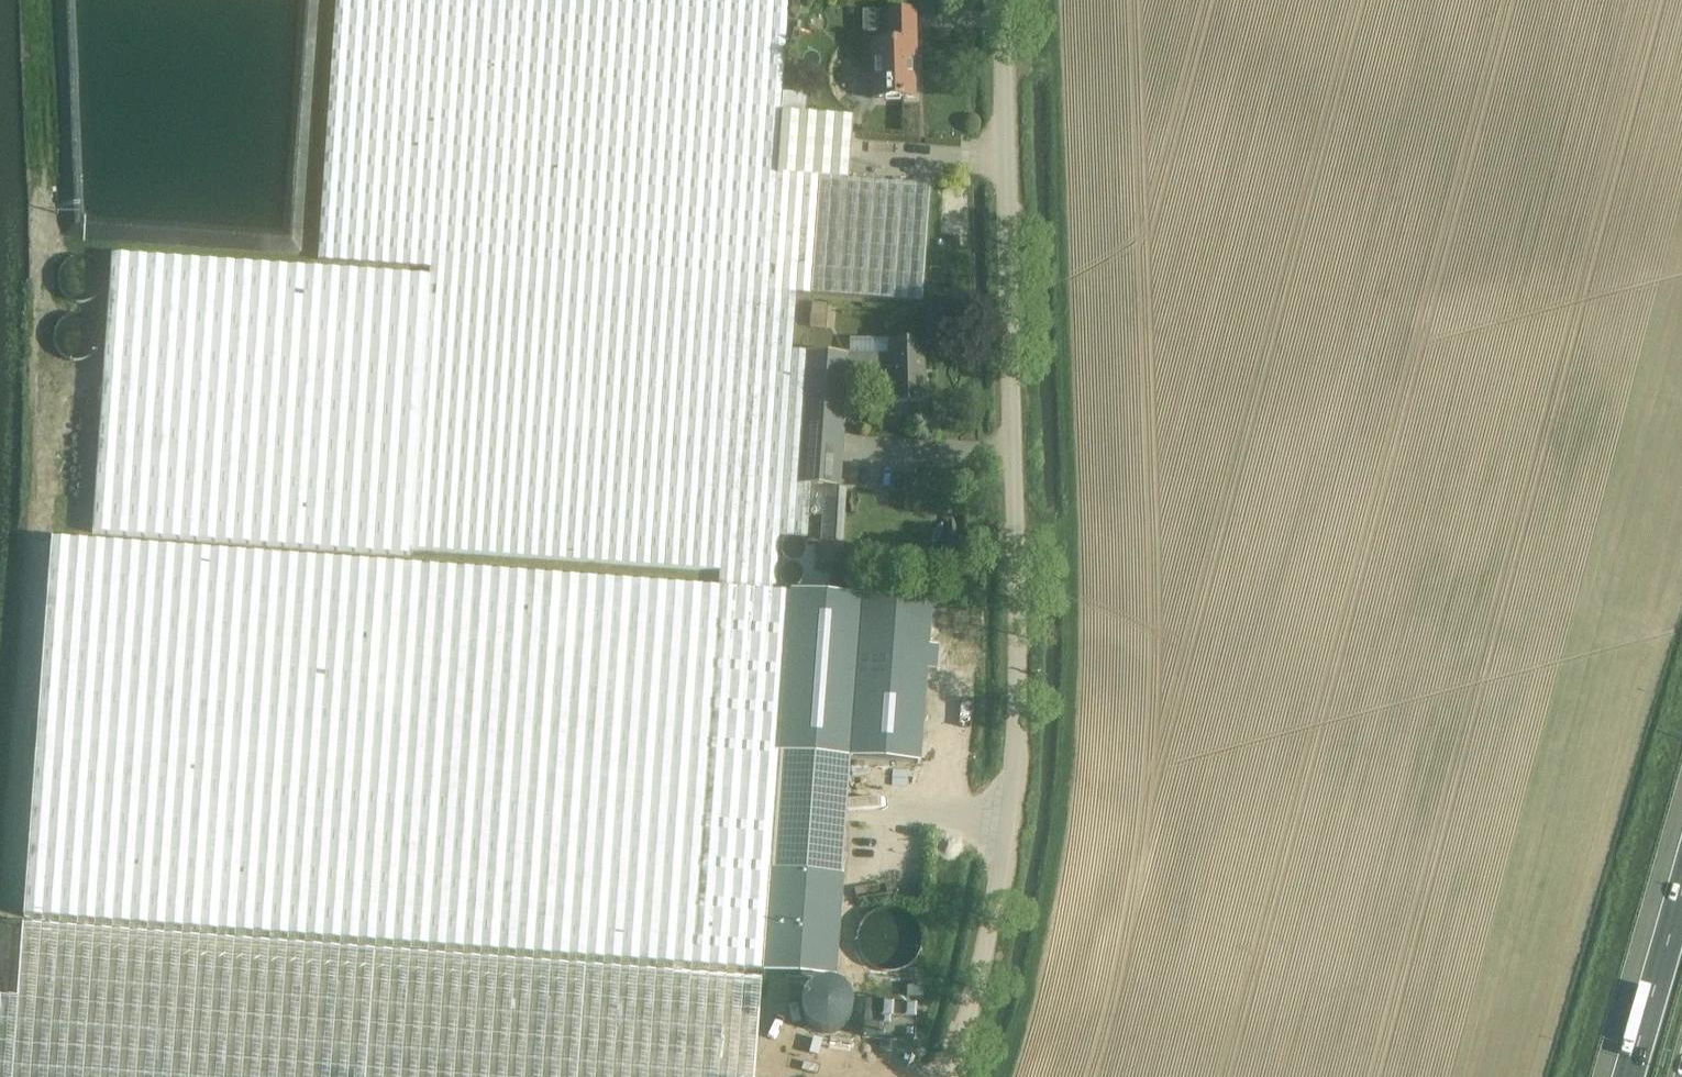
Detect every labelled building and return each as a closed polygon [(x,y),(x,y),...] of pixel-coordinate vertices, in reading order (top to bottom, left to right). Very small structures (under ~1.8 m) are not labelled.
[(72,152),(100,154),(94,245),(431,269),(430,278),(113,254),(93,534),(410,557),(410,546),(411,546),(411,549),(720,571),(719,589),(768,593),(775,594),(777,575),(779,537),(783,483),(793,353),(797,294),(879,300),(922,303),(931,186),(848,180),(852,119),(781,114),(789,0),(83,0),(72,152)] [(916,66),(915,12),(882,13),(883,31),(887,31),(888,43),(872,44),(873,99),(915,98),(914,66),(916,66)] [(98,350),(105,350),(107,263),(70,262),(69,293),(99,294),(98,350)] [(805,303),(804,328),(820,329),(821,304),(805,303)] [(783,483),(779,537),(808,538),(809,516),(823,517),(822,541),(835,542),(844,542),(847,490),(818,488),(818,486),(839,487),(848,370),(890,369),(891,403),(924,402),(924,377),(922,377),(921,368),(923,368),(923,343),(901,343),(892,344),(893,357),(889,357),(850,357),(849,357),(793,353),(783,483)] [(24,918),(740,970),(762,972),(765,933),(835,938),(840,877),(841,877),(850,758),(778,753),(790,595),(775,594),(719,589),(52,540),(24,918)] [(922,976),(921,987),(930,987),(930,976),(922,976)] [(865,1003),(863,1033),(914,1035),(915,1005),(865,1003)]
